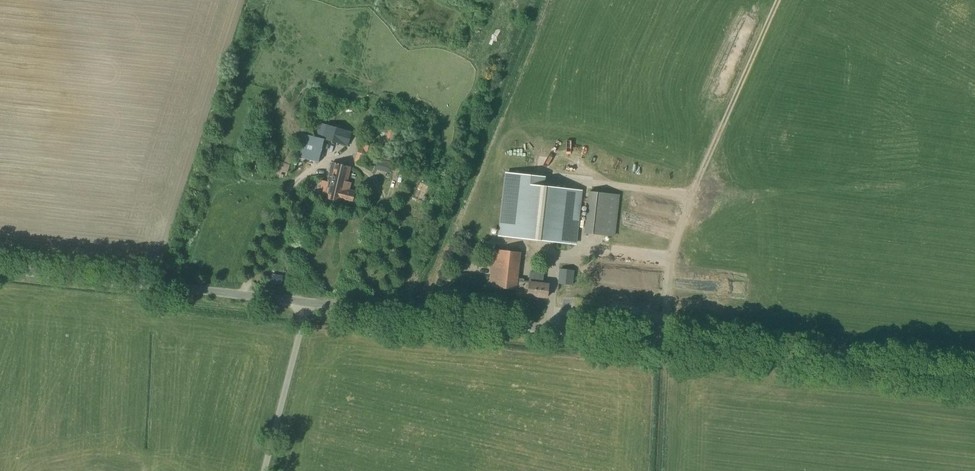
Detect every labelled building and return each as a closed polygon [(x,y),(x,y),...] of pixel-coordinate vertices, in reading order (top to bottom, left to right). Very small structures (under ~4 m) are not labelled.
[(347,146),(352,132),(320,123),(315,141),(308,139),(303,159),(308,160),(308,163),(315,165),(316,162),(320,163),(325,144),(324,144),(325,140),(347,146)] [(378,157),(375,167),(381,169),(384,159),(378,157)] [(350,167),(332,163),(327,181),(329,182),(325,198),(340,202),(340,201),(352,203),(355,191),(345,189),(350,167)] [(503,172),(497,237),(532,240),(574,244),(580,191),(535,186),(536,175),(503,172)] [(615,237),(619,195),(588,191),(584,234),(615,237)] [(516,290),(516,289),(517,278),(520,253),(493,250),(489,287),(516,290)] [(573,285),(574,270),(559,269),(557,284),(573,285)] [(270,283),(281,285),(282,276),(271,274),(270,283)] [(517,278),(516,289),(528,291),(527,296),(547,298),(548,284),(529,282),(529,283),(523,282),(524,279),(517,278)]
